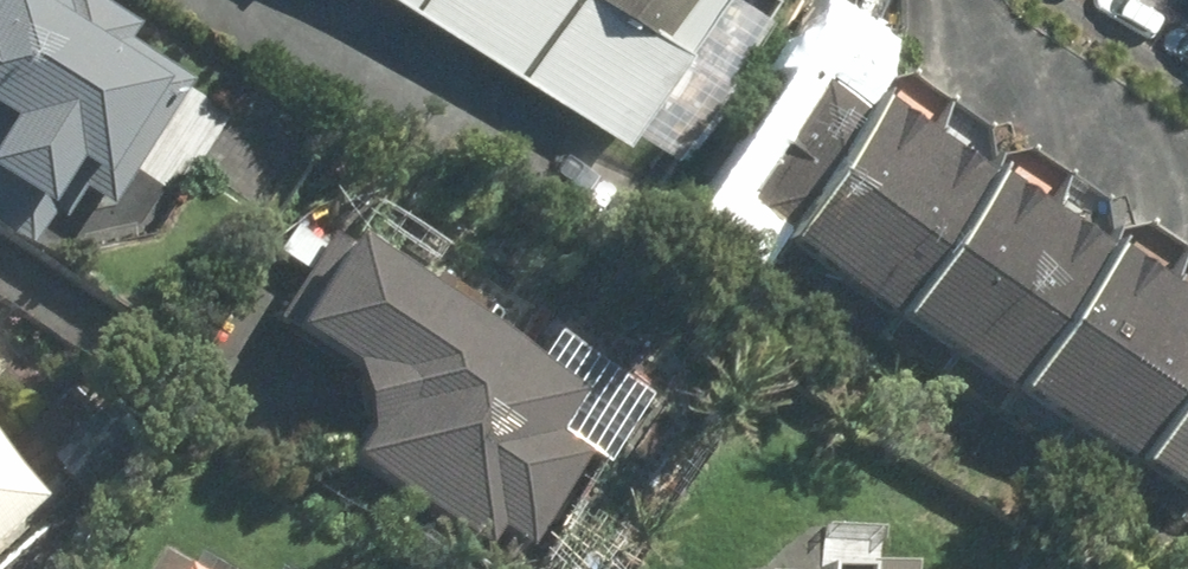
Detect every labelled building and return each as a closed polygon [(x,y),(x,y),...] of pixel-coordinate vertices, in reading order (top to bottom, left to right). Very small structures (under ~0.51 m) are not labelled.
[(55,0),(0,0),(0,219),(30,239),(78,165),(106,183),(175,78),(55,0)] [(635,136),(720,0),(418,0),(635,136)] [(775,269),(882,102),(816,60),(709,228),(775,269)] [(882,102),(775,269),(890,343),(998,176),(882,102)] [(998,176),(890,343),(1007,417),(1114,250),(998,176)] [(592,394),(337,231),(284,314),(375,373),(352,409),(374,423),(352,457),(495,549),(505,532),(531,549),(594,450),(567,433),(592,394)] [(1007,417),(1124,492),(1187,392),(1187,297),(1114,250),(1007,417)] [(1124,492),(1186,532),(1187,529),(1187,392),(1124,492)] [(52,493),(0,435),(0,541),(52,493)]
